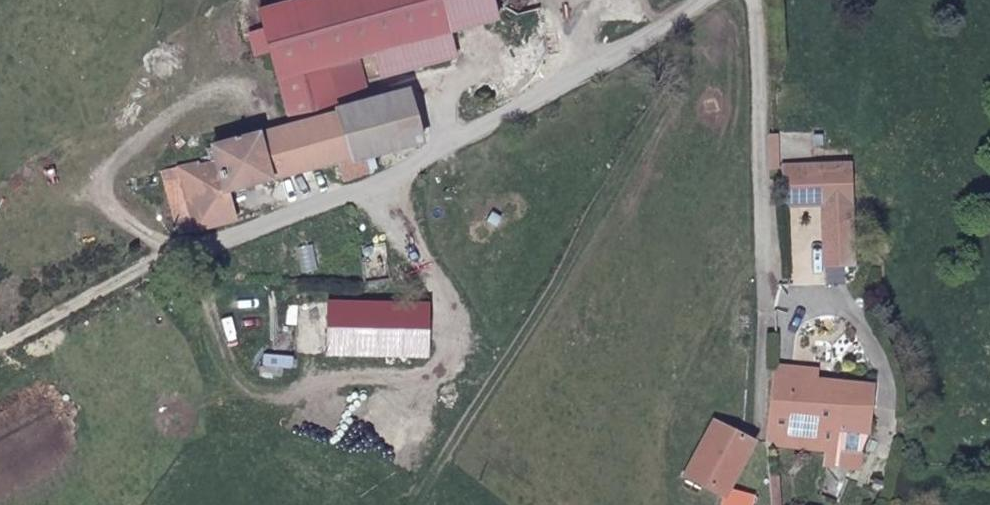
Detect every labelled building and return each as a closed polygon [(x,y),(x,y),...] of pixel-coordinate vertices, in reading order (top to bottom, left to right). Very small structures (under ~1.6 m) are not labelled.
[(287,127),(337,113),(335,109),(339,108),(327,65),(446,33),(437,0),(295,0),(254,11),(260,31),(244,35),(250,56),(266,52),(287,127)] [(335,109),(337,113),(352,163),(418,143),(405,91),(339,108),(335,109)] [(175,235),(198,231),(231,220),(226,194),(331,164),(334,180),(338,180),(339,184),(356,178),(352,163),(337,113),(287,127),(209,149),(210,160),(159,172),(175,235)] [(808,168),(771,170),(775,204),(811,204),(808,168)] [(359,248),(362,283),(387,281),(384,248),(359,248)] [(812,367),(768,365),(768,374),(811,378),(812,367)] [(767,436),(768,448),(830,451),(832,427),(868,430),(869,383),(866,383),(811,378),(768,374),(767,436)] [(750,502),(724,494),(749,445),(706,424),(679,477),(699,487),(721,498),(720,504),(750,504),(750,502)] [(830,451),(857,453),(868,430),(832,427),(830,451)] [(721,498),(699,487),(697,504),(720,504),(721,498)]
